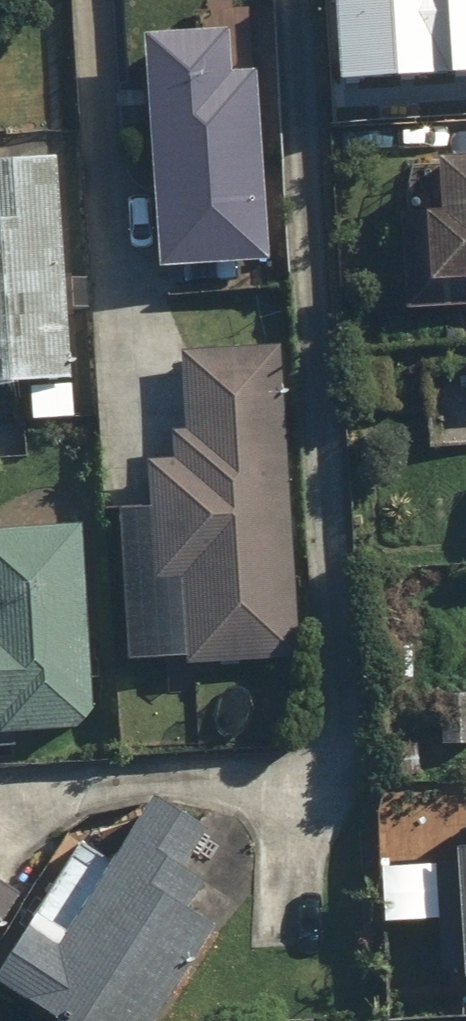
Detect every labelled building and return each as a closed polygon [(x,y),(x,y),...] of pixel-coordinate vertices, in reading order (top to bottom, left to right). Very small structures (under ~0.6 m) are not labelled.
[(344,80),(465,73),(465,0),(339,0),(344,80)] [(232,21),(157,24),(168,259),(281,254),(272,63),(234,64),(232,21)] [(0,150),(0,377),(75,372),(59,146),(0,150)] [(409,295),(465,296),(465,146),(451,146),(451,171),(410,170),(409,295)] [(303,650),(287,343),(189,348),(193,423),(177,424),(178,452),(161,453),(168,580),(194,578),(198,656),(303,650)] [(92,517),(0,519),(0,717),(12,717),(12,723),(97,720),(92,517)] [(446,687),(448,741),(465,740),(465,686),(446,687)] [(172,781),(137,846),(90,821),(5,976),(89,1020),(163,1020),(266,833),(172,781)] [(0,868),(0,946),(27,887),(0,868)]
